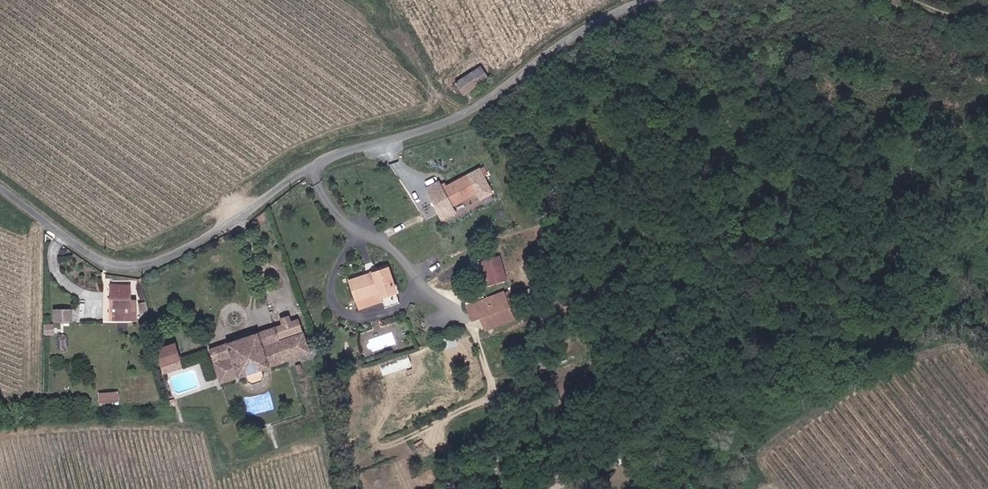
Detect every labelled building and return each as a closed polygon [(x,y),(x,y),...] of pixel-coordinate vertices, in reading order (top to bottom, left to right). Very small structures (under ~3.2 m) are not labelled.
[(455,85),(464,97),(481,84),(473,72),(455,85)] [(428,190),(444,220),(455,214),(452,208),(477,194),(481,201),(492,195),(480,171),(443,190),(440,184),(428,190)] [(500,257),(482,261),(487,285),(505,280),(500,257)] [(381,292),(382,297),(397,292),(389,270),(351,283),(357,300),(381,292)] [(134,285),(113,285),(113,313),(133,311),(133,307),(138,307),(138,298),(134,298),(134,285)] [(384,302),(399,297),(397,292),(382,297),(384,302)] [(504,293),(466,306),(472,320),(509,307),(504,293)] [(305,333),(300,320),(294,323),(291,317),(284,319),(286,325),(278,328),(282,340),(305,333)] [(75,329),(76,321),(59,321),(59,329),(75,329)] [(56,333),(55,324),(45,324),(46,333),(56,333)] [(278,327),(212,349),(223,382),(289,359),(278,327)] [(313,351),(306,332),(305,333),(282,340),(289,359),(313,351)] [(178,343),(160,347),(165,370),(183,365),(178,343)] [(384,373),(413,366),(411,356),(382,363),(384,373)] [(120,390),(100,390),(100,402),(120,402),(120,390)]
